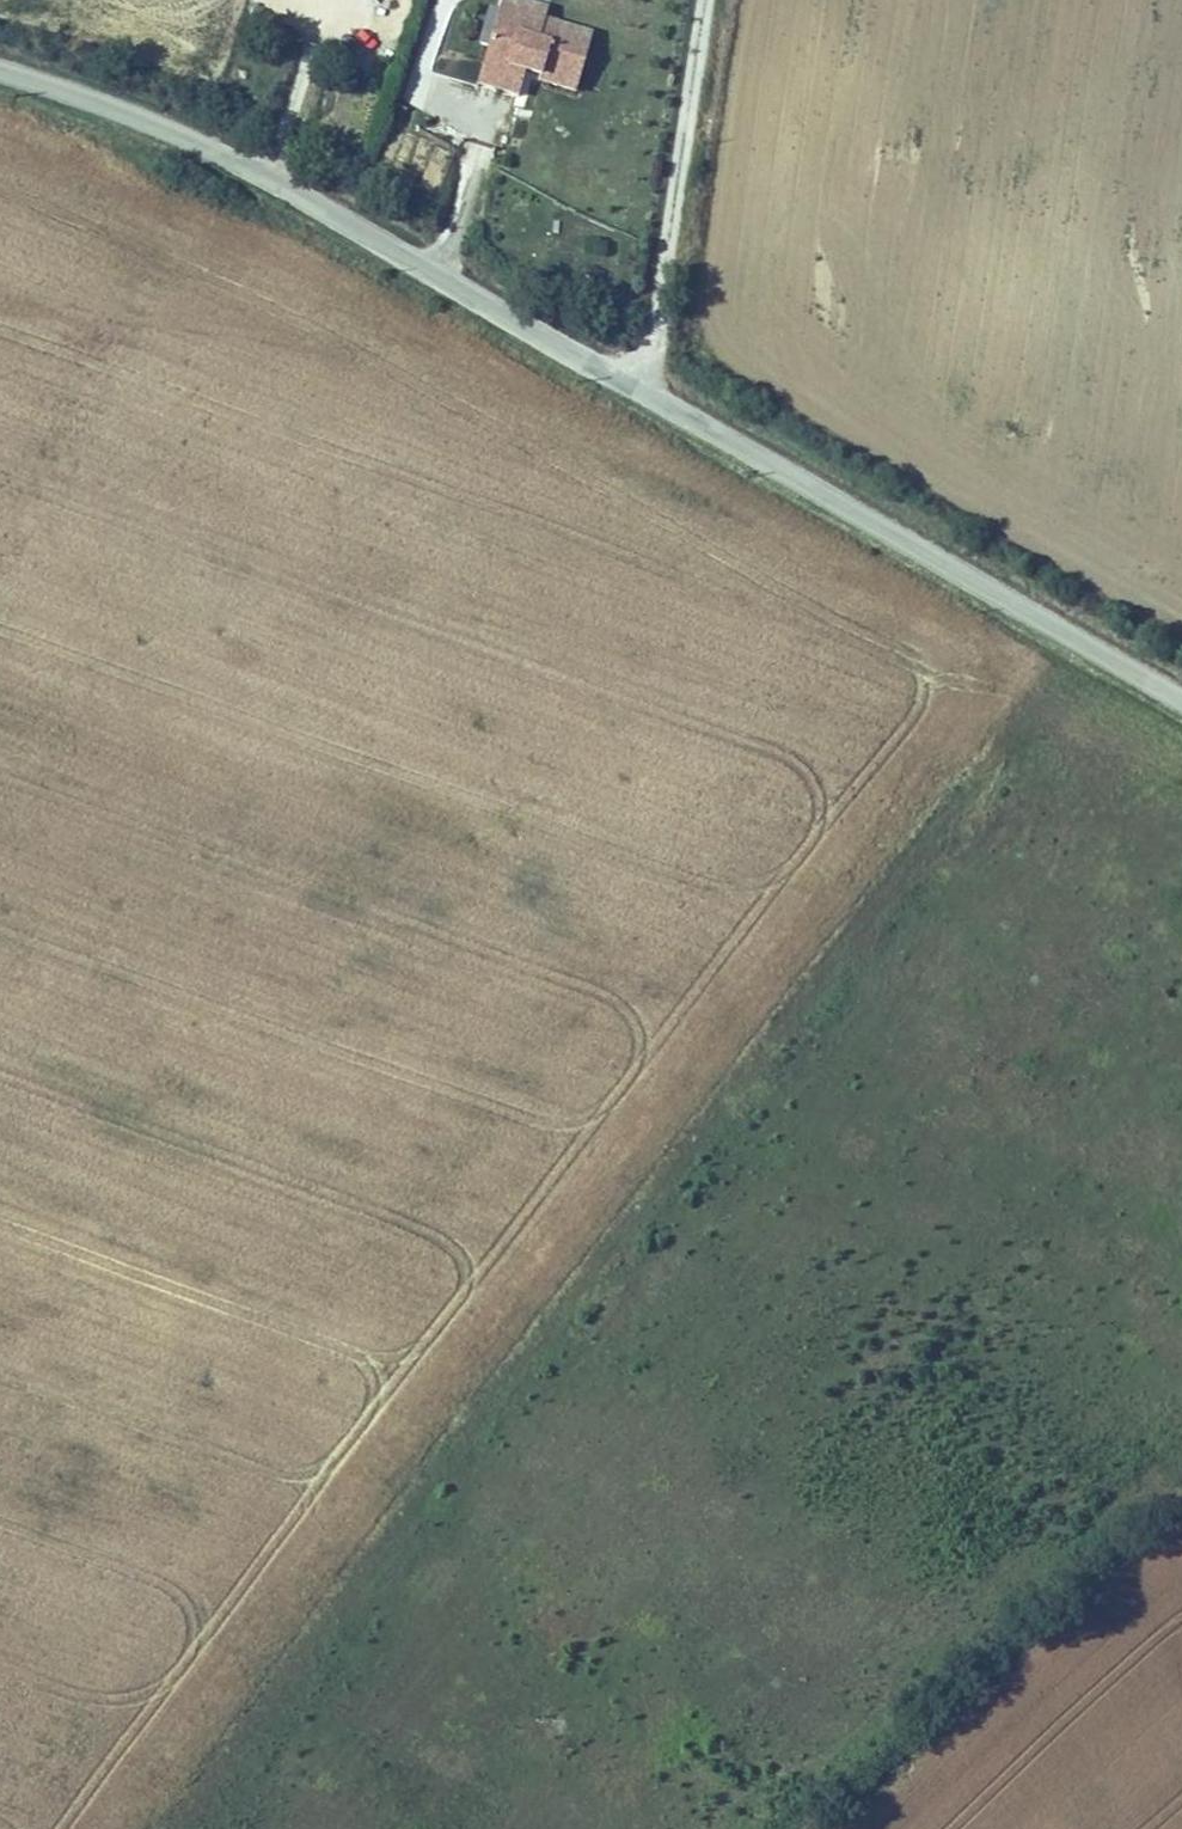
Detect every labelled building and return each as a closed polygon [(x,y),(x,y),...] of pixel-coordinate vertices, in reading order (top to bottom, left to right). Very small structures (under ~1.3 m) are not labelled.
[(530,0),(502,0),(476,88),(518,99),(524,77),(574,92),(591,30),(546,18),(549,5),(530,0)]
